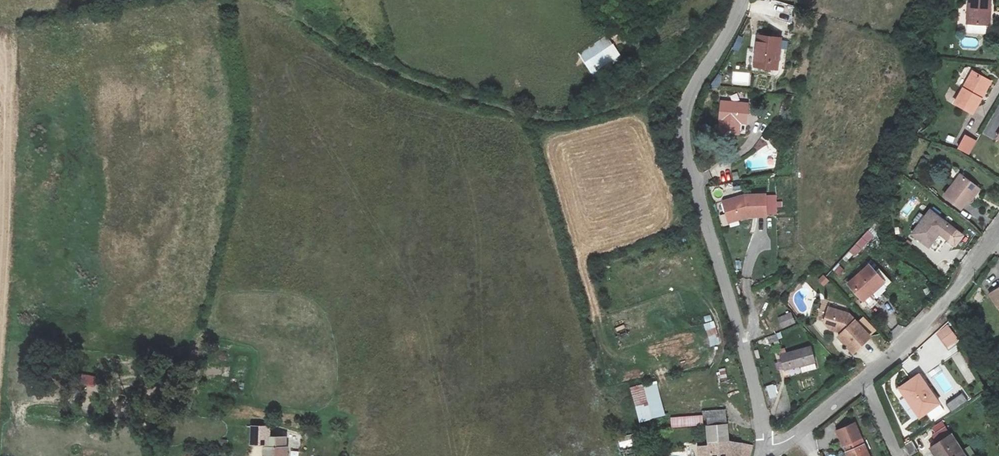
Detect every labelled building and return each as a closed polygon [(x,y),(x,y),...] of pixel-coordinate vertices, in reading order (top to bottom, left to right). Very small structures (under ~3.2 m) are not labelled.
[(989,25),(990,0),(968,0),(967,24),(989,25)] [(756,35),(753,67),(776,69),(779,37),(756,35)] [(606,37),(579,54),(592,73),(618,56),(606,37)] [(973,113),(990,82),(972,72),(955,103),(973,113)] [(722,101),(719,132),(740,133),(740,121),(748,122),(749,103),(722,101)] [(958,149),(969,155),(976,141),(965,135),(958,149)] [(959,175),(944,196),(961,209),(972,195),(975,197),(980,191),(959,175)] [(745,196),(725,200),(729,220),(749,215),(776,214),(776,195),(745,196)] [(907,217),(914,208),(909,203),(901,212),(907,217)] [(928,210),(911,233),(929,246),(938,233),(955,246),(962,236),(928,210)] [(867,230),(848,251),(855,257),(874,236),(867,230)] [(848,287),(862,301),(878,285),(883,291),(892,283),(877,268),(873,272),(869,267),(848,287)] [(998,307),(998,287),(990,293),(998,307)] [(849,314),(829,308),(824,322),(830,329),(838,331),(840,329),(843,332),(838,336),(853,352),(870,336),(849,314)] [(771,321),(776,332),(796,324),(791,312),(771,321)] [(711,346),(721,344),(714,320),(704,323),(711,346)] [(937,334),(948,350),(960,342),(949,326),(937,334)] [(780,355),(784,371),(815,362),(811,347),(780,355)] [(960,352),(952,356),(968,384),(976,380),(960,352)] [(939,404),(919,374),(900,387),(919,417),(939,404)] [(236,376),(233,381),(239,385),(242,379),(236,376)] [(632,389),(640,422),(664,415),(656,383),(632,389)] [(766,386),(769,398),(778,396),(775,384),(766,386)] [(962,393),(946,404),(951,411),(967,400),(962,393)] [(931,420),(940,414),(936,409),(927,415),(931,420)] [(702,415),(670,417),(671,427),(703,425),(702,415)] [(703,431),(703,447),(726,448),(725,416),(708,418),(707,420),(707,431),(703,431)] [(943,421),(930,428),(936,440),(949,433),(943,421)] [(856,424),(839,431),(845,445),(847,444),(850,452),(848,453),(849,455),(870,455),(856,424)] [(252,447),(269,449),(271,440),(272,431),(254,429),(252,447)] [(635,433),(617,437),(620,448),(637,444),(635,433)] [(952,435),(930,449),(935,455),(938,455),(939,455),(940,455),(965,455),(952,435)] [(290,453),(285,452),(287,442),(271,440),(269,449),(268,455),(290,455),(290,453)] [(914,452),(910,444),(903,448),(906,455),(914,452)] [(726,448),(703,447),(697,447),(698,455),(738,455),(739,450),(726,448)]
